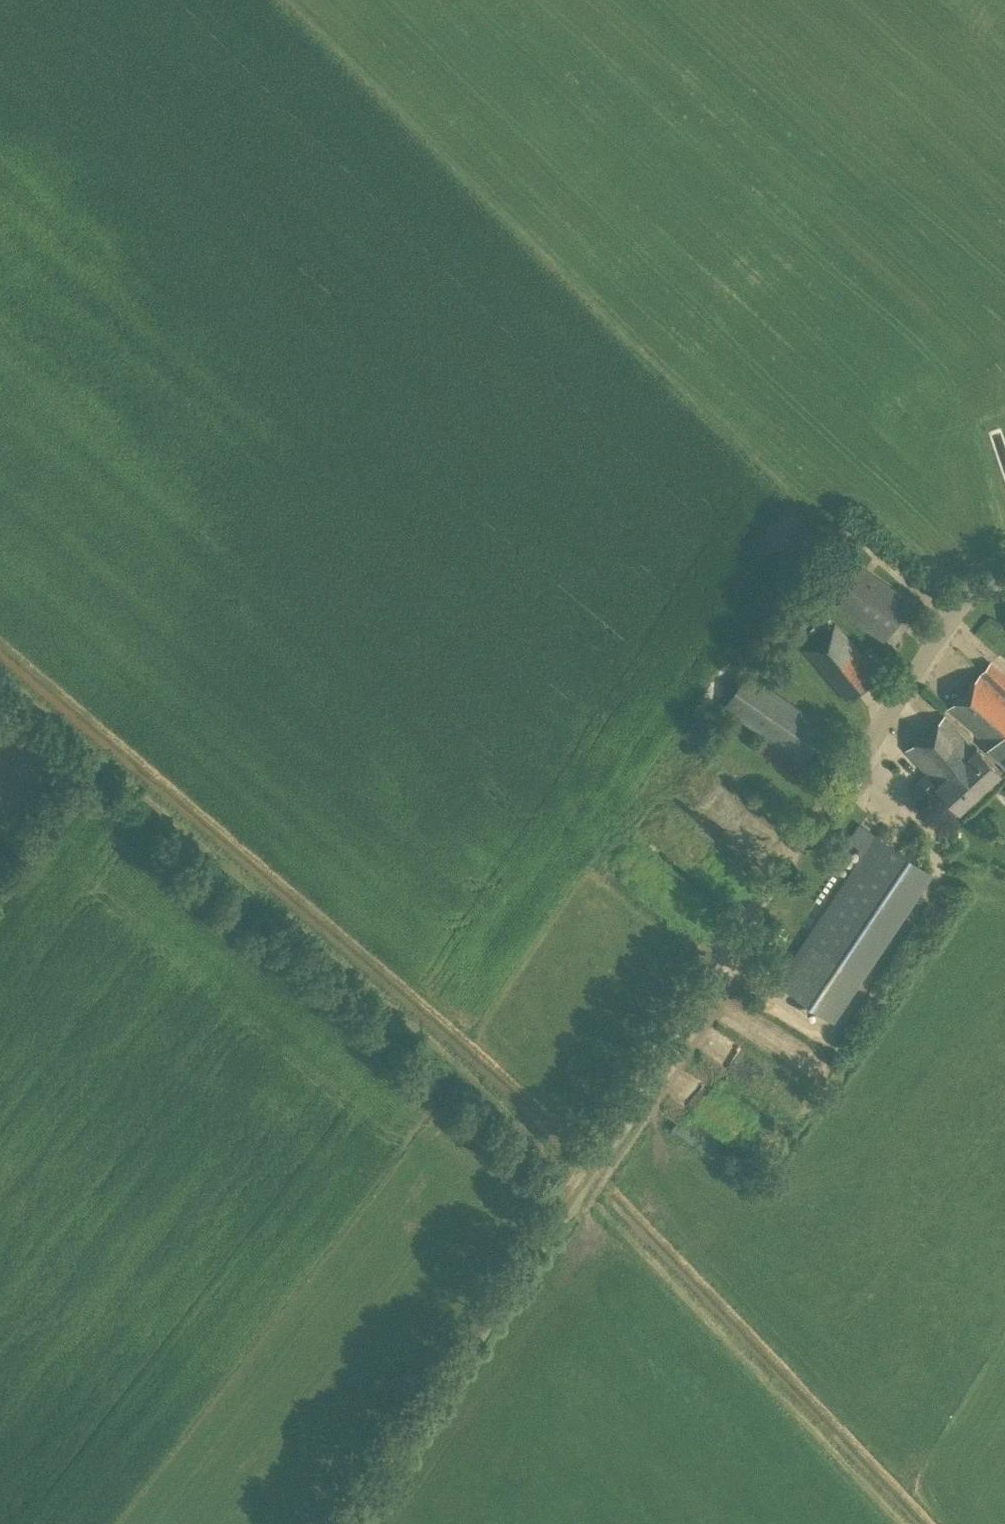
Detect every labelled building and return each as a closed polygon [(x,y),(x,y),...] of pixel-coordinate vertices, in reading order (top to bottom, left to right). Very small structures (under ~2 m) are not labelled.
[(883,641),(912,600),(842,551),(814,592),(883,641)] [(845,701),(878,674),(836,624),(801,649),(845,701)] [(990,664),(979,677),(946,708),(960,722),(1004,764),(1004,678),(990,664)] [(794,776),(802,766),(828,728),(747,672),(723,706),(762,736),(753,749),(794,776)] [(975,748),(945,715),(905,749),(925,773),(908,789),(921,802),(936,785),(959,809),(1000,772),(976,746),(975,748)] [(833,1021),(933,873),(859,823),(847,840),(859,848),(856,852),(860,855),(776,982),(833,1021)]
